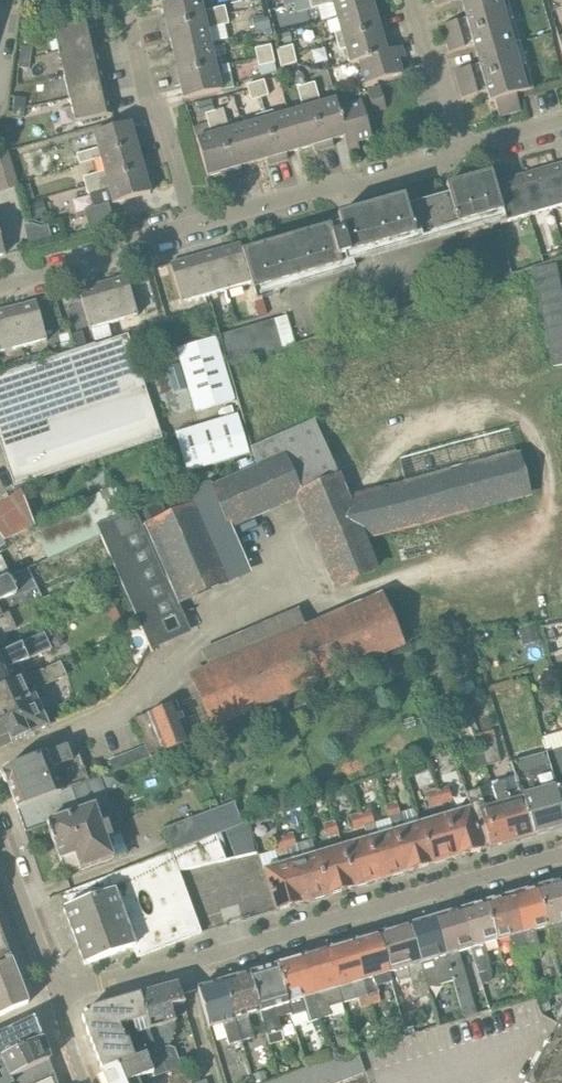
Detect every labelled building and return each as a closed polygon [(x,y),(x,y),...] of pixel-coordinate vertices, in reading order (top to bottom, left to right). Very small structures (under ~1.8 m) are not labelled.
[(162,30),(227,16),(225,7),(204,11),(201,0),(183,0),(163,5),(166,19),(160,20),(162,30)] [(374,7),(372,0),(311,0),(295,5),(298,13),(319,7),(323,21),(338,17),(374,7)] [(465,10),(498,0),(462,0),(465,10)] [(467,19),(471,32),(508,22),(501,0),(498,0),(465,10),(467,19)] [(338,42),(387,28),(384,18),(378,20),(374,7),(338,17),(342,31),(335,33),(338,42)] [(257,33),(272,30),(274,29),(270,14),(254,18),(257,33)] [(227,16),(162,30),(164,40),(171,38),(174,52),(211,43),(208,29),(229,24),(227,16)] [(59,52),(97,44),(92,19),(54,28),(59,52)] [(461,35),(457,22),(442,26),(446,40),(461,35)] [(461,35),(446,40),(450,53),(475,46),(478,55),(514,45),(508,22),(471,32),(461,35)] [(390,37),(387,28),(338,42),(340,50),(347,49),(351,64),(360,62),(388,53),(387,51),(384,39),(390,37)] [(292,41),(290,33),(282,35),(284,43),(292,41)] [(211,43),(174,52),(177,65),(171,67),(173,76),(223,65),(221,56),(214,58),(211,43)] [(97,44),(59,52),(65,75),(102,67),(97,44)] [(255,49),(257,58),(273,54),(271,45),(255,49)] [(514,45),(478,55),(480,65),(456,72),(459,85),(474,81),(484,78),(521,68),(514,45)] [(277,49),(279,58),(295,54),(293,46),(277,49)] [(21,57),(31,58),(32,48),(29,48),(22,47),(21,57)] [(402,47),(387,51),(388,53),(360,62),(366,84),(403,74),(399,59),(405,57),(402,47)] [(273,54),(257,58),(260,67),(275,63),(273,54)] [(295,54),(279,58),(281,67),(297,63),(295,54)] [(31,58),(21,57),(19,68),(30,69),(31,58)] [(223,65),(173,76),(175,86),(181,85),(185,99),(222,91),(218,75),(225,74),(223,65)] [(102,67),(65,75),(70,99),(108,90),(102,67)] [(521,68),(484,78),(488,91),(491,102),(495,101),(500,117),(521,111),(517,95),(528,91),(521,68)] [(264,81),(256,83),(260,98),(268,96),(264,81)] [(463,99),(478,94),(474,81),(459,85),(463,99)] [(260,98),(256,83),(247,86),(252,101),(260,98)] [(306,85),(325,149),(334,147),(333,140),(345,137),(337,109),(339,108),(337,100),(321,104),(315,83),(306,85)] [(290,113),(300,150),(313,146),(315,152),(325,149),(306,85),(298,88),(304,109),(290,113)] [(108,90),(70,99),(75,123),(113,114),(108,90)] [(374,113),(387,109),(381,90),(368,93),(374,113)] [(14,107),(24,109),(26,98),(16,97),(14,107)] [(202,114),(215,110),(212,100),(212,99),(199,102),(202,114)] [(337,109),(345,137),(349,152),(360,149),(358,143),(373,139),(362,102),(339,108),(337,109)] [(24,109),(14,107),(13,118),(23,119),(24,109)] [(215,111),(234,175),(243,173),(241,167),(255,163),(244,126),(243,126),(230,130),(226,116),(224,109),(215,111)] [(234,175),(215,111),(206,114),(212,135),(197,139),(208,176),(222,172),(224,178),(234,175)] [(265,113),(279,162),(288,160),(287,154),(300,150),(290,113),(275,117),(274,111),(265,113)] [(244,126),(255,163),(268,159),(270,165),(279,162),(265,113),(257,116),(258,122),(244,126)] [(101,158),(138,148),(144,146),(141,135),(135,137),(131,122),(94,133),(98,148),(77,154),(68,157),(70,167),(101,158)] [(138,148),(101,158),(105,171),(84,177),(86,186),(150,168),(148,158),(141,160),(138,148)] [(17,186),(7,152),(0,154),(0,191),(17,186)] [(552,209),(561,207),(561,164),(541,170),(552,209)] [(150,168),(86,186),(89,195),(110,189),(114,204),(151,193),(147,179),(153,177),(150,168)] [(518,177),(529,216),(552,209),(541,170),(518,177)] [(243,251),(252,284),(254,291),(343,265),(341,258),(503,212),(495,183),(492,172),(447,185),(450,195),(408,207),(405,197),(338,216),(340,223),(243,251)] [(518,177),(495,183),(503,212),(506,222),(529,216),(518,177)] [(23,202),(36,198),(32,184),(19,188),(23,202)] [(44,198),(29,202),(33,218),(48,214),(44,198)] [(93,232),(113,226),(107,205),(87,210),(93,232)] [(56,237),(53,223),(30,228),(33,242),(56,237)] [(228,291),(252,284),(243,251),(241,244),(217,251),(228,291)] [(228,291),(217,251),(194,258),(205,297),(228,291)] [(205,297),(194,258),(171,264),(182,304),(205,297)] [(170,276),(167,266),(155,269),(157,279),(170,276)] [(150,283),(147,271),(135,275),(138,287),(150,283)] [(127,277),(103,284),(114,323),(138,317),(127,277)] [(114,323),(103,284),(79,290),(90,330),(114,323)] [(561,295),(526,307),(538,343),(561,335),(561,295)] [(526,307),(525,301),(489,313),(503,355),(538,343),(526,307)] [(37,302),(13,308),(23,348),(47,342),(37,302)] [(267,315),(265,307),(257,309),(259,317),(267,315)] [(13,308),(0,311),(0,354),(23,348),(13,308)] [(491,318),(455,330),(468,367),(503,355),(491,318)] [(229,364),(282,348),(274,320),(221,335),(229,364)] [(86,342),(82,331),(71,335),(75,346),(86,342)] [(11,488),(158,439),(123,336),(41,363),(28,368),(15,372),(0,377),(0,455),(11,488)] [(216,338),(177,350),(195,411),(235,400),(216,338)] [(28,368),(41,363),(37,353),(24,358),(28,368)] [(350,365),(362,401),(397,390),(384,353),(350,365)] [(28,368),(24,358),(12,362),(15,372),(28,368)] [(179,365),(166,369),(173,393),(186,389),(179,365)] [(237,414),(176,433),(187,472),(249,453),(237,414)] [(398,422),(359,436),(371,472),(410,459),(398,422)] [(383,506),(422,493),(410,459),(371,472),(383,506)] [(4,541),(10,536),(34,526),(21,490),(0,505),(0,535),(4,541)] [(395,541),(433,528),(422,493),(383,506),(395,541)] [(359,554),(344,519),(310,534),(325,569),(359,554)] [(51,559),(105,540),(98,521),(44,539),(51,559)] [(310,534),(307,527),(273,543),(275,549),(291,583),(325,569),(310,534)] [(241,563),(257,598),(291,583),(275,549),(241,563)] [(257,598),(241,563),(207,578),(222,613),(257,598)] [(31,604),(43,599),(27,569),(0,581),(0,619),(31,604)] [(207,578),(204,573),(171,587),(174,593),(189,627),(222,613),(207,578)] [(376,586),(384,623),(422,616),(414,578),(376,586)] [(138,607),(153,642),(189,627),(174,593),(138,607)] [(380,627),(365,594),(330,609),(344,642),(380,627)] [(0,619),(0,653),(10,649),(3,635),(38,620),(31,604),(0,619)] [(129,621),(122,605),(108,612),(115,628),(129,621)] [(344,642),(330,609),(297,623),(312,656),(344,642)] [(314,662),(297,623),(261,639),(276,672),(278,678),(314,662)] [(550,656),(561,653),(561,624),(542,627),(550,656)] [(533,626),(522,630),(519,631),(523,645),(542,638),(537,625),(533,626)] [(10,649),(0,653),(0,689),(25,677),(19,663),(51,649),(44,633),(10,649)] [(243,687),(276,672),(261,639),(228,653),(243,687)] [(243,687),(228,653),(194,668),(208,701),(211,707),(245,692),(243,687)] [(25,677),(0,689),(0,748),(47,726),(33,696),(27,698),(21,685),(31,681),(35,689),(65,675),(59,662),(25,677)] [(159,683),(174,717),(208,701),(194,668),(159,683)] [(475,692),(472,681),(458,685),(461,696),(475,692)] [(496,742),(481,746),(486,766),(501,763),(496,742)] [(118,772),(150,758),(145,746),(109,760),(115,773),(118,772)] [(486,766),(481,746),(467,749),(471,770),(486,766)] [(3,771),(18,811),(89,783),(79,756),(71,759),(67,747),(3,771)] [(561,812),(561,749),(546,753),(561,812)] [(524,795),(535,835),(561,827),(561,812),(546,753),(546,752),(515,760),(524,795)] [(118,772),(115,773),(102,779),(109,794),(124,787),(118,773),(118,772)] [(89,783),(18,811),(26,833),(46,825),(65,875),(127,852),(121,835),(122,834),(100,778),(89,783)] [(497,800),(509,842),(535,835),(524,795),(509,799),(504,785),(502,785),(502,784),(493,786),(497,800)] [(438,789),(442,804),(454,800),(449,786),(438,789)] [(442,804),(438,789),(429,792),(433,807),(442,804)] [(470,792),(474,807),(486,849),(509,842),(497,800),(484,804),(480,789),(470,792)] [(221,833),(226,831),(244,824),(234,802),(162,831),(170,853),(221,833)] [(391,820),(401,817),(396,802),(387,805),(391,820)] [(446,816),(458,857),(486,849),(474,807),(446,816)] [(360,812),(364,827),(376,823),(372,809),(360,812)] [(364,827),(360,812),(351,815),(355,830),(364,827)] [(420,823),(432,865),(458,857),(446,816),(420,823)] [(329,837),(340,834),(336,820),(325,823),(329,837)] [(244,824),(226,831),(235,856),(256,852),(249,823),(244,824)] [(394,831),(405,873),(432,865),(420,823),(394,831)] [(368,839),(380,880),(405,873),(394,831),(368,839)] [(291,861),(303,903),(328,896),(316,854),(312,839),(296,843),(293,832),(283,835),(291,861)] [(221,833),(170,853),(106,878),(111,891),(63,909),(85,965),(133,947),(137,958),(201,933),(177,871),(227,859),(219,840),(223,838),(221,833)] [(303,903),(291,861),(283,835),(272,838),(276,851),(280,865),(263,870),(275,911),(303,903)] [(342,846),(354,888),(380,880),(368,839),(342,846)] [(316,854),(328,896),(354,888),(342,846),(316,854)] [(561,883),(558,882),(550,884),(548,887),(537,890),(548,927),(555,952),(558,951),(561,950),(561,926),(561,923),(561,883)] [(548,927),(537,890),(535,890),(531,890),(524,891),(522,894),(512,896),(530,959),(541,956),(539,947),(540,947),(535,930),(548,927)] [(530,959),(512,896),(501,899),(498,898),(490,901),(488,903),(487,903),(498,941),(509,938),(517,963),(530,959)] [(461,911),(472,949),(476,965),(479,974),(490,971),(488,962),(489,962),(484,945),(498,941),(487,903),(483,904),(480,904),(473,906),(471,908),(461,911)] [(472,949),(461,911),(458,912),(454,911),(448,913),(445,915),(436,918),(454,980),(465,1017),(477,1013),(464,968),(459,953),(472,949)] [(454,980),(436,918),(425,922),(420,922),(413,924),(411,926),(429,988),(454,980)] [(431,993),(429,988),(411,926),(399,929),(395,929),(390,930),(386,933),(384,934),(398,982),(411,978),(417,997),(431,993)] [(13,963),(0,928),(0,969),(13,963)] [(363,940),(353,943),(369,993),(372,1004),(380,1002),(373,978),(389,973),(378,936),(376,937),(371,936),(365,938),(363,940)] [(369,993),(353,943),(342,946),(339,946),(332,948),(330,950),(328,950),(344,1003),(358,998),(361,1007),(372,1004),(369,993)] [(303,958),(321,1020),(330,1017),(327,1008),(344,1003),(328,950),(325,951),(321,951),(315,953),(312,955),(303,958)] [(277,966),(292,1014),(292,1016),(306,1012),(306,1014),(307,1014),(310,1023),(321,1020),(303,958),(292,961),(288,961),(281,963),(277,966)] [(29,1003),(13,963),(0,969),(0,1016),(29,1003)] [(278,1018),(292,1014),(277,966),(250,974),(265,1029),(270,1045),(284,1040),(278,1018)] [(265,1029),(250,974),(224,982),(242,1041),(254,1038),(247,1015),(260,1012),(265,1029)] [(242,1041),(224,982),(198,989),(209,1027),(223,1023),(229,1045),(242,1041)] [(139,995),(145,1018),(150,1033),(157,1052),(156,1052),(152,1053),(147,1055),(153,1069),(154,1072),(153,1072),(155,1077),(181,1066),(175,1048),(170,1046),(176,1029),(174,1017),(186,1014),(181,995),(178,984),(139,995)] [(102,1070),(135,1059),(128,1039),(124,1041),(119,1027),(145,1018),(139,995),(87,1011),(83,1018),(102,1070)] [(4,1060),(43,1042),(34,1018),(0,1034),(0,1062),(4,1060)] [(528,1082),(561,1082),(561,1018),(528,1082)] [(408,1034),(415,1032),(413,1026),(406,1028),(408,1034)] [(43,1042),(4,1060),(8,1068),(0,1072),(4,1080),(0,1082),(14,1082),(12,1077),(12,1076),(50,1060),(43,1042)] [(267,1082),(335,1082),(368,1071),(360,1048),(267,1082)] [(147,1055),(135,1059),(102,1070),(107,1082),(141,1082),(139,1078),(148,1075),(153,1072),(154,1072),(153,1069),(147,1055)] [(4,1080),(0,1072),(8,1068),(4,1060),(0,1062),(0,1082),(4,1080)] [(50,1060),(12,1076),(14,1082),(59,1082),(50,1060)] [(267,1079),(265,1070),(252,1074),(255,1082),(267,1079)] [(187,1071),(167,1078),(169,1082),(191,1082),(187,1071)]
